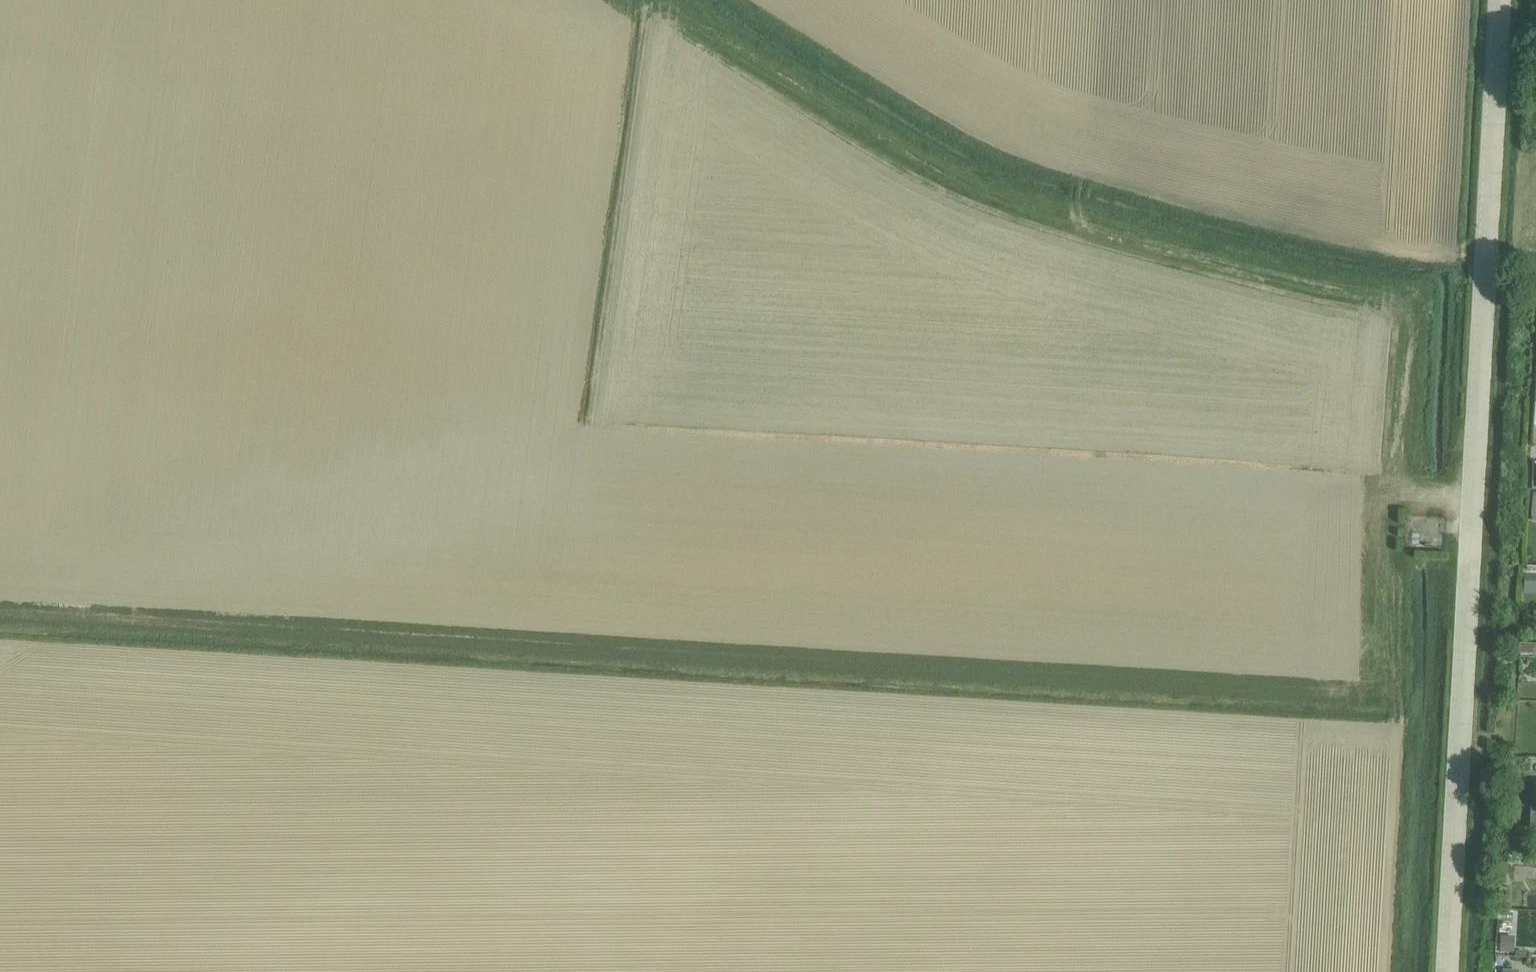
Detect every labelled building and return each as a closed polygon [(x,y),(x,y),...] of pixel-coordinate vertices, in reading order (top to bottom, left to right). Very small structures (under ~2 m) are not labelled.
[(1502,884),(1514,884),(1514,868),(1513,868),(1513,866),(1503,865),(1502,884)] [(1518,952),(1517,930),(1500,931),(1500,952),(1518,952)]
